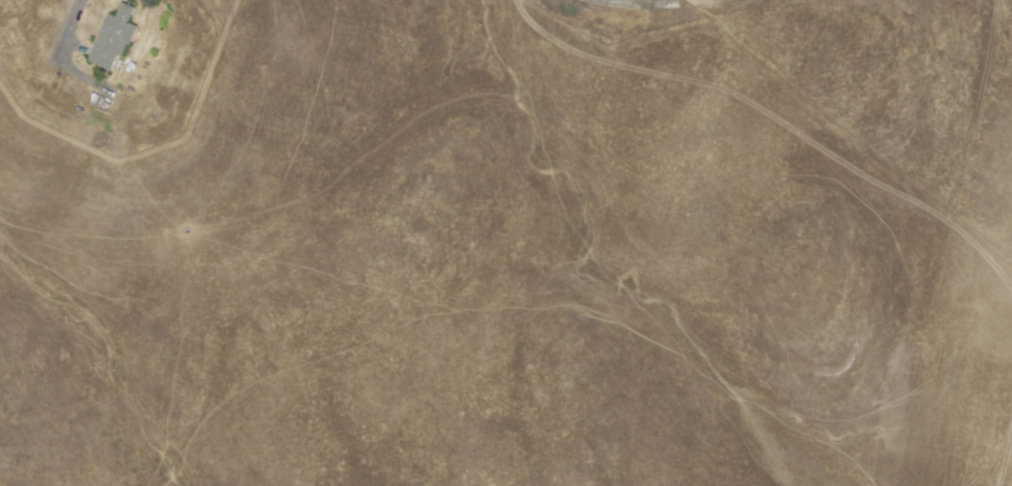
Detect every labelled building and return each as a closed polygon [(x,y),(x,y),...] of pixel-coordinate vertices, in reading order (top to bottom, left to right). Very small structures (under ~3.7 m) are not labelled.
[(87,62),(114,72),(132,25),(127,23),(133,7),(120,2),(114,16),(106,13),(87,62)]
